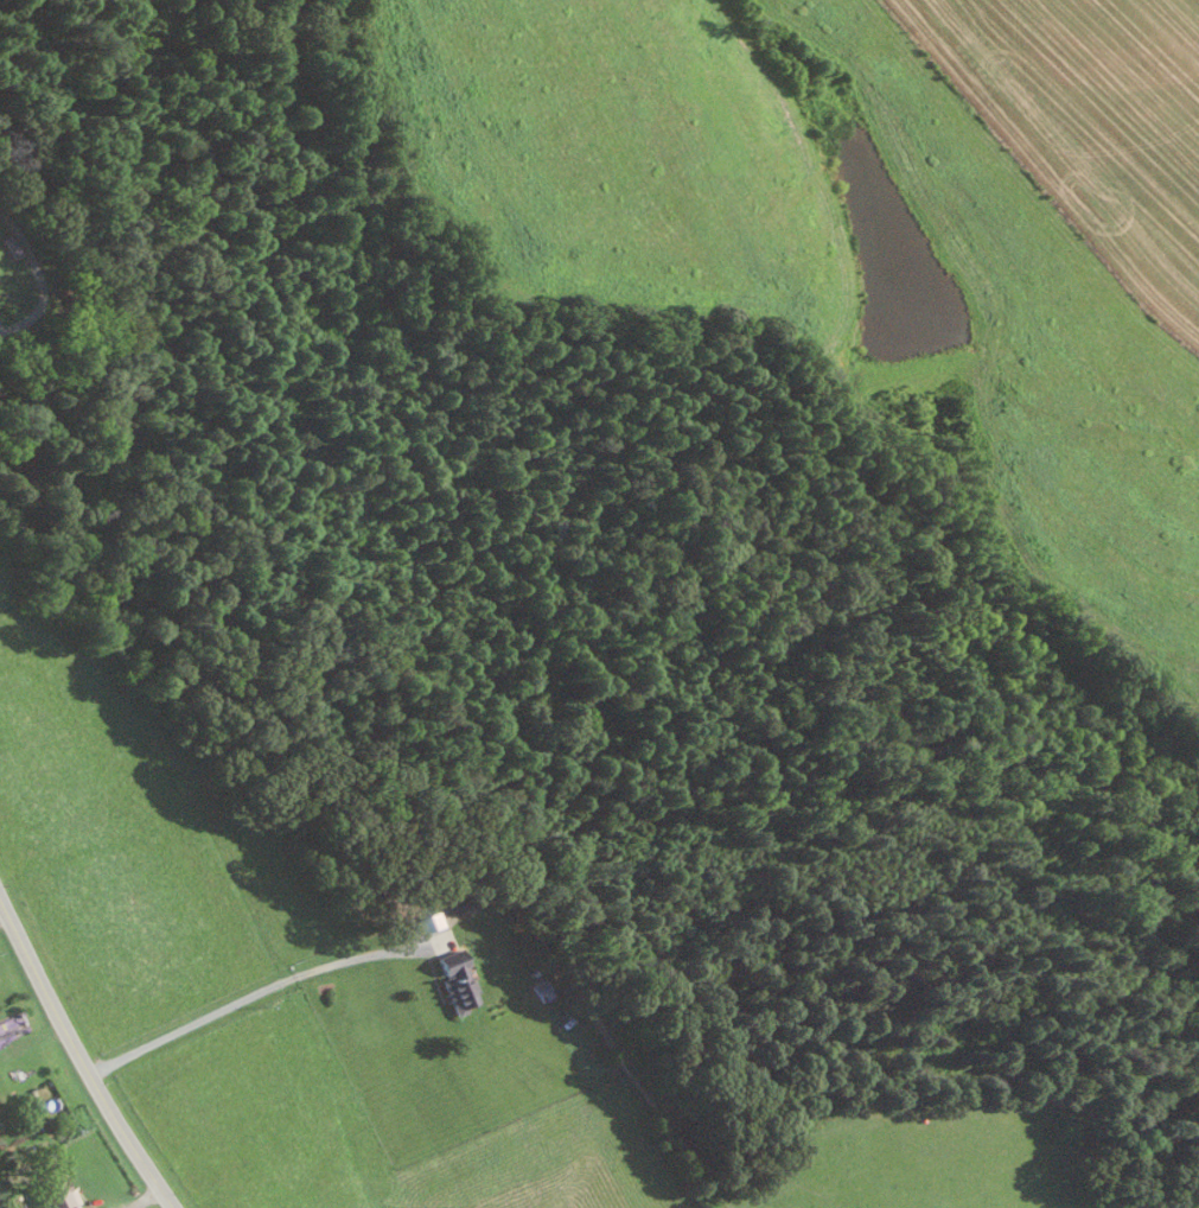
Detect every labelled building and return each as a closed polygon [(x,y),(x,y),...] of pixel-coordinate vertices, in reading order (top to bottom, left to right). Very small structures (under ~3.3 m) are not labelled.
[(476,1000),(460,956),(435,965),(453,1015),(465,1010),(463,1005),(476,1000)] [(70,1185),(66,1187),(62,1176),(35,1187),(44,1207),(61,1207),(77,1202),(70,1185)]
